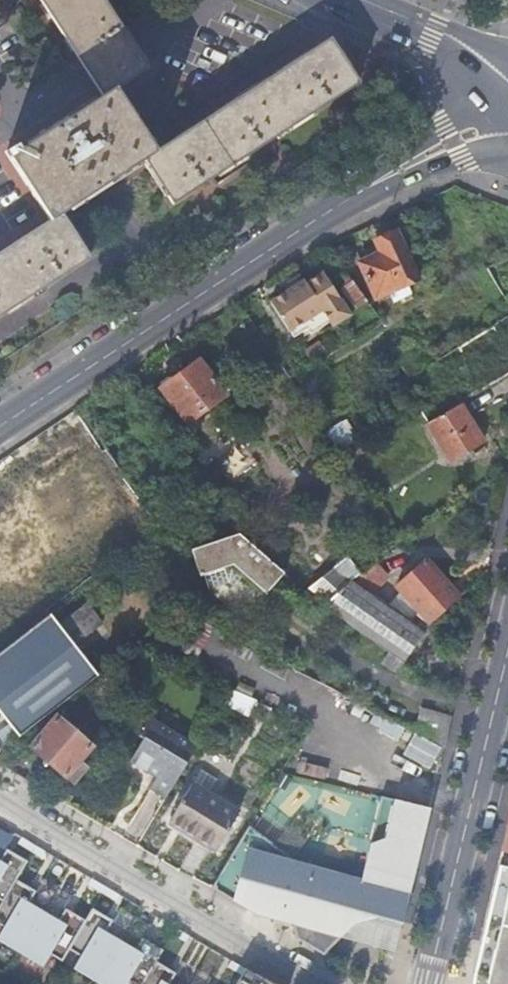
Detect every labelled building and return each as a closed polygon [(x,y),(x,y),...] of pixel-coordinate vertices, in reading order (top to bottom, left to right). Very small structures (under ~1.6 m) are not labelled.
[(89,259),(61,215),(104,188),(145,161),(173,205),(359,85),(330,41),(279,74),(206,121),(155,155),(114,92),(147,70),(102,0),(40,0),(53,19),(103,99),(19,153),(16,148),(6,154),(50,222),(0,255),(0,317),(89,259)] [(370,299),(420,285),(402,225),(370,234),(376,253),(358,258),(370,299)] [(322,266),(269,299),(297,343),(350,309),(322,266)] [(338,289),(354,310),(367,300),(351,279),(338,289)] [(501,379),(507,375),(507,352),(504,345),(492,326),(457,349),(483,390),(501,379)] [(201,353),(155,383),(182,425),(228,395),(201,353)] [(459,404),(425,424),(449,463),(466,452),(483,442),(459,404)] [(284,573),(236,532),(189,550),(199,576),(202,575),(231,564),(242,574),(264,593),(284,573)] [(359,574),(347,559),(307,589),(326,601),(321,606),(403,662),(426,630),(424,629),(413,622),(388,606),(365,592),(348,581),(359,574)] [(420,614),(413,622),(425,629),(459,598),(450,589),(426,562),(396,587),(401,594),(420,614)] [(231,564),(202,575),(208,589),(228,582),(232,585),(242,574),(231,564)] [(372,564),(362,571),(359,574),(348,581),(365,592),(383,579),(372,564)] [(450,589),(459,598),(464,593),(459,588),(456,584),(450,589)] [(401,594),(388,606),(413,622),(420,614),(401,594)] [(98,675),(76,646),(103,626),(87,606),(60,626),(51,615),(0,654),(0,713),(19,737),(98,675)] [(472,638),(476,621),(464,618),(460,635),(472,638)] [(261,703),(231,690),(223,702),(255,716),(261,703)] [(423,707),(414,730),(445,746),(453,716),(451,715),(451,716),(423,707)] [(79,778),(87,768),(78,760),(91,746),(57,717),(45,729),(39,724),(0,756),(0,764),(11,771),(21,759),(31,748),(75,785),(79,778)] [(158,793),(166,797),(197,746),(149,718),(138,735),(143,738),(130,760),(157,777),(150,788),(158,793)] [(398,740),(404,726),(383,718),(377,732),(398,740)] [(403,755),(430,768),(441,746),(414,732),(403,755)] [(297,747),(293,769),(315,773),(319,751),(297,747)] [(353,784),(356,773),(327,765),(324,777),(353,784)] [(200,769),(191,784),(207,794),(217,779),(200,769)] [(191,837),(215,850),(238,812),(207,794),(191,784),(168,823),(191,837)] [(394,800),(381,797),(369,844),(360,881),(341,886),(325,871),(299,864),(297,862),(248,826),(211,887),(256,914),(291,924),(295,938),(323,955),(340,938),(353,925),(377,918),(402,925),(430,808),(394,800)] [(499,866),(507,868),(507,827),(499,866)] [(4,900),(5,900),(0,909),(0,924),(6,927),(0,937),(0,941),(20,952),(45,967),(52,954),(62,960),(64,962),(71,950),(78,953),(82,956),(75,968),(97,981),(102,983),(129,983),(130,983),(171,983),(170,983),(177,972),(168,966),(157,960),(164,949),(163,948),(153,942),(143,937),(137,949),(121,940),(107,931),(114,920),(109,917),(93,908),(86,920),(73,912),(66,908),(60,920),(44,911),(30,903),(36,891),(28,886),(17,879),(28,861),(27,860),(18,855),(7,849),(0,860),(0,898),(4,900)] [(502,880),(478,983),(507,983),(507,882),(502,880)] [(340,938),(394,952),(402,925),(377,918),(353,925),(340,938)] [(245,969),(236,983),(271,983),(245,969)]
